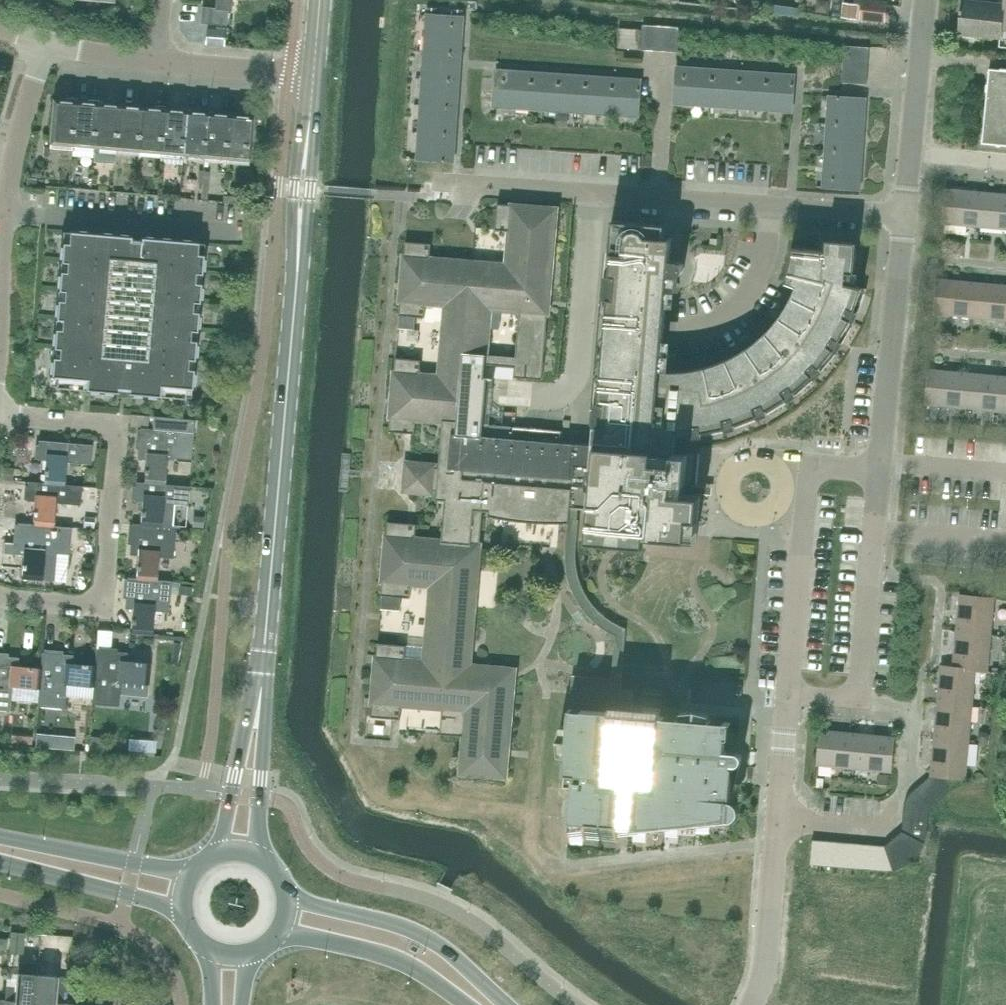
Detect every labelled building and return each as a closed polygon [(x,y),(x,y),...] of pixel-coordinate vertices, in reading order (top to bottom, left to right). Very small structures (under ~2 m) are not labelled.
[(215,8),(202,7),(201,22),(226,24),(227,10),(231,11),(231,0),(216,0),(215,8)] [(887,2),(867,0),(863,0),(861,19),(885,22),(887,2)] [(1004,5),(963,0),(962,10),(961,10),(960,13),(961,14),(959,33),(1001,38),(1001,30),(1005,30),(1005,0),(1004,0),(1004,5)] [(856,19),(858,5),(844,3),(842,17),(856,19)] [(461,54),(464,17),(427,14),(425,51),(461,54)] [(654,51),(656,26),(643,25),(641,50),(654,51)] [(666,51),(668,27),(656,26),(654,51),(666,51)] [(678,52),(680,28),(668,27),(666,51),(678,52)] [(640,50),(641,30),(619,28),(618,48),(640,50)] [(868,60),(869,47),(844,46),(843,58),(868,60)] [(459,80),(461,54),(425,51),(423,78),(459,80)] [(867,72),(868,60),(843,58),(842,70),(867,72)] [(711,106),(713,70),(676,67),(674,104),(711,106)] [(989,68),(982,143),(1005,145),(1005,70),(989,68)] [(530,109),(533,72),(496,70),(494,106),(530,109)] [(738,108),(740,71),(713,70),(711,106),(738,108)] [(867,84),(867,72),(842,70),(841,82),(867,84)] [(764,110),(767,73),(740,71),(738,108),(764,110)] [(557,111),(559,74),(533,72),(530,109),(557,111)] [(792,111),(795,75),(767,73),(764,110),(792,111)] [(584,113),(586,76),(559,74),(557,111),(584,113)] [(611,115),(613,78),(586,76),(584,113),(611,115)] [(457,107),(459,80),(423,78),(421,105),(457,107)] [(638,116),(641,80),(613,78),(611,115),(638,116)] [(864,126),(866,98),(829,96),(827,124),(864,126)] [(72,149),(76,102),(53,100),(49,147),(72,149)] [(94,151),(98,104),(76,102),(72,149),(94,151)] [(116,153),(120,106),(98,104),(94,151),(116,153)] [(456,134),(457,107),(421,105),(419,132),(456,134)] [(138,155),(142,108),(120,106),(116,153),(138,155)] [(160,157),(164,110),(142,108),(138,155),(160,157)] [(182,158),(186,111),(164,110),(160,157),(182,158)] [(204,160),(208,113),(186,111),(182,158),(204,160)] [(226,162),(230,115),(208,113),(204,160),(226,162)] [(249,164),(253,117),(230,115),(226,162),(249,164)] [(862,153),(864,126),(827,124),(825,151),(862,153)] [(454,162),(456,134),(419,132),(417,159),(454,162)] [(860,190),(862,153),(825,151),(823,187),(860,190)] [(980,227),(983,192),(946,189),(943,223),(980,227)] [(983,192),(980,227),(1005,229),(1005,194),(983,192)] [(378,643),(377,643),(376,655),(372,705),(371,717),(392,719),(401,719),(402,707),(402,705),(426,707),(442,708),(440,734),(464,736),(461,773),(506,777),(508,757),(508,756),(501,756),(501,749),(508,750),(514,691),(501,689),(503,668),(470,665),(475,607),(477,607),(480,571),(478,571),(480,542),(483,511),(489,511),(488,516),(495,518),(496,518),(496,513),(516,516),(535,518),(538,518),(542,475),(546,431),(499,426),(490,426),(485,425),(484,425),(483,437),(466,435),(471,377),(488,379),(495,379),(495,378),(509,379),(514,379),(514,378),(542,380),(548,316),(548,312),(540,311),(542,292),(550,292),(552,262),(545,261),(548,235),(555,235),(557,209),(510,205),(497,204),(495,229),(495,230),(496,230),(510,231),(507,265),(494,264),(473,262),(430,258),(431,244),(405,242),(404,254),(400,303),(399,316),(400,316),(416,317),(425,318),(426,304),(446,305),(440,376),(420,374),(421,360),(412,359),(397,358),(395,358),(394,370),(390,419),(389,432),(405,433),(411,433),(415,434),(416,419),(443,422),(439,468),(437,468),(434,468),(434,465),(410,463),(407,463),(404,491),(432,493),(432,491),(435,491),(437,491),(436,502),(438,502),(438,500),(445,501),(442,541),(416,539),(417,524),(414,524),(407,523),(388,522),(387,534),(382,583),(381,596),(401,597),(411,598),(412,586),(431,587),(425,659),(405,658),(406,645),(397,645),(378,643)] [(542,475),(538,518),(543,518),(562,519),(563,508),(569,508),(566,549),(565,562),(567,576),(571,588),(576,601),(584,612),(593,621),(603,630),(615,636),(612,678),(572,675),(571,689),(571,694),(569,708),(610,712),(610,708),(619,708),(621,683),(622,675),(625,641),(625,636),(626,629),(615,623),(605,616),(596,608),(588,598),(582,587),(578,575),(576,563),(576,550),(577,538),(580,509),(591,510),(589,531),(590,531),(647,536),(657,537),(659,537),(660,537),(688,539),(697,540),(697,536),(700,504),(701,495),(694,495),(689,494),(690,483),(695,484),(698,484),(698,480),(698,477),(700,453),(675,451),(676,434),(689,434),(689,438),(692,438),(693,438),(692,430),(702,428),(702,436),(727,431),(725,424),(734,420),(736,428),(759,419),(756,412),(765,407),(766,410),(767,411),(768,414),(770,413),(790,401),(785,394),(792,387),(797,395),(816,379),(811,373),(817,365),(822,371),(838,352),(832,347),(837,338),(843,343),(854,324),(855,321),(848,318),(852,309),(859,312),(867,288),(862,287),(857,286),(846,283),(847,272),(851,273),(853,273),(855,273),(855,270),(858,242),(827,240),(826,250),(797,248),(792,247),(791,259),(791,261),(786,282),(785,283),(786,283),(787,282),(796,286),(795,290),(794,292),(793,294),(788,304),(782,313),(769,329),(754,343),(741,352),(727,359),(713,364),(696,369),(678,371),(661,371),(661,369),(663,340),(664,337),(666,310),(666,305),(668,291),(669,276),(669,274),(677,275),(678,275),(679,275),(680,274),(681,274),(682,273),(683,272),(684,271),(684,270),(685,268),(685,267),(684,266),(684,265),(683,263),(683,262),(682,262),(680,261),(679,260),(678,260),(670,259),(671,250),(671,248),(672,240),(672,241),(673,241),(674,241),(674,240),(674,239),(673,239),(673,238),(673,239),(672,239),(672,238),(664,238),(665,229),(665,228),(666,225),(644,223),(612,220),(611,225),(609,253),(606,293),(594,424),(593,445),(568,444),(561,443),(562,432),(560,432),(546,431),(542,475)] [(56,387),(78,389),(89,390),(89,384),(99,384),(98,391),(118,393),(118,389),(128,390),(127,393),(146,395),(147,388),(156,389),(156,396),(185,398),(186,388),(192,388),(194,369),(187,368),(188,359),(194,360),(196,340),(189,340),(190,330),(197,331),(198,312),(192,311),(193,302),(199,302),(201,283),(194,283),(195,273),(202,273),(203,254),(201,254),(197,254),(198,244),(198,242),(168,239),(168,240),(114,235),(115,234),(69,231),(68,243),(62,242),(60,261),(67,262),(66,271),(59,271),(58,290),(64,291),(63,300),(57,300),(55,319),(62,319),(61,329),(54,328),(53,347),(59,348),(59,357),(52,357),(50,376),(53,376),(57,376),(56,385),(56,387)] [(971,317),(974,282),(937,279),(934,314),(971,317)] [(974,282),(971,317),(1005,320),(1005,285),(974,282)] [(963,407),(966,373),(929,369),(926,404),(963,407)] [(999,411),(1002,376),(966,373),(963,407),(999,411)] [(191,459),(195,420),(153,416),(152,429),(140,428),(137,459),(146,459),(144,482),(144,483),(164,484),(167,457),(191,459)] [(91,464),(92,445),(39,440),(37,459),(45,460),(43,483),(64,485),(64,484),(66,462),(91,464)] [(43,483),(28,481),(26,501),(35,501),(33,524),(54,526),(55,503),(80,505),(82,486),(64,484),(64,485),(43,483)] [(144,483),(144,482),(135,481),(134,501),(142,501),(140,524),(140,525),(161,526),(163,503),(187,505),(189,486),(164,484),(144,483)] [(33,524),(18,523),(16,543),(4,542),(3,553),(23,554),(21,578),(54,581),(56,554),(69,554),(71,527),(54,526),(33,524)] [(140,525),(140,524),(132,523),(129,554),(137,555),(135,578),(156,580),(156,579),(158,557),(173,558),(176,527),(161,526),(140,525)] [(135,578),(127,577),(125,608),(133,609),(131,633),(151,634),(154,611),(168,612),(171,581),(156,579),(156,580),(135,578)] [(186,593),(186,586),(175,585),(174,592),(186,593)] [(991,635),(995,598),(960,595),(957,631),(991,635)] [(988,671),(991,635),(957,631),(953,667),(976,670),(988,671)] [(126,661),(127,652),(96,650),(95,665),(94,686),(93,686),(92,704),(119,706),(121,681),(148,683),(150,663),(126,661)] [(72,663),(73,655),(42,652),(40,667),(41,667),(39,688),(37,706),(64,708),(66,684),(93,686),(94,686),(95,665),(72,663)] [(18,657),(0,656),(0,710),(10,711),(12,686),(39,688),(41,667),(40,667),(18,666),(18,657)] [(953,667),(941,665),(938,702),(973,706),(976,670),(953,667)] [(969,742),(973,706),(938,702),(935,738),(969,742)] [(569,708),(563,787),(583,789),(582,795),(572,794),(568,844),(570,845),(571,835),(584,837),(584,840),(617,843),(619,828),(632,829),(634,829),(647,830),(647,834),(665,835),(666,826),(679,827),(679,831),(697,832),(697,823),(711,824),(710,827),(728,829),(732,784),(730,784),(733,752),(725,751),(726,733),(727,733),(728,721),(619,712),(619,709),(620,709),(620,708),(619,708),(610,708),(610,712),(569,708)] [(375,725),(374,733),(384,734),(385,725),(375,725)] [(854,768),(858,734),(821,730),(818,765),(854,768)] [(34,748),(35,736),(12,734),(11,747),(33,748),(34,748)] [(891,772),(894,737),(858,734),(854,768),(891,772)] [(966,779),(969,742),(935,738),(931,775),(949,777),(966,779)] [(158,741),(143,740),(141,757),(157,759),(158,741)] [(947,795),(949,777),(931,775),(921,784),(938,803),(947,795)] [(929,810),(938,803),(921,784),(912,792),(910,794),(908,796),(907,797),(929,810)] [(928,821),(929,810),(907,797),(906,799),(905,803),(904,806),(904,808),(903,819),(928,821)] [(927,834),(928,821),(903,819),(902,831),(925,843),(926,842),(926,839),(927,836),(927,834)] [(924,847),(925,843),(902,831),(885,846),(893,871),(896,870),(899,869),(903,868),(906,866),(909,864),(912,862),(915,860),(917,857),(920,854),(922,850),(924,847)] [(828,841),(813,840),(812,840),(810,865),(826,866),(828,841)] [(840,867),(842,842),(828,841),(826,866),(840,867)] [(853,868),(856,843),(842,842),(840,867),(853,868)] [(867,870),(870,844),(856,843),(853,868),(867,870)] [(893,871),(885,846),(870,844),(867,870),(884,871),(888,871),(893,871)] [(37,974),(17,972),(15,1001),(5,1000),(5,1004),(35,1004),(37,974)] [(58,976),(37,974),(35,1004),(65,1004),(65,1003),(56,1002),(58,976)]
